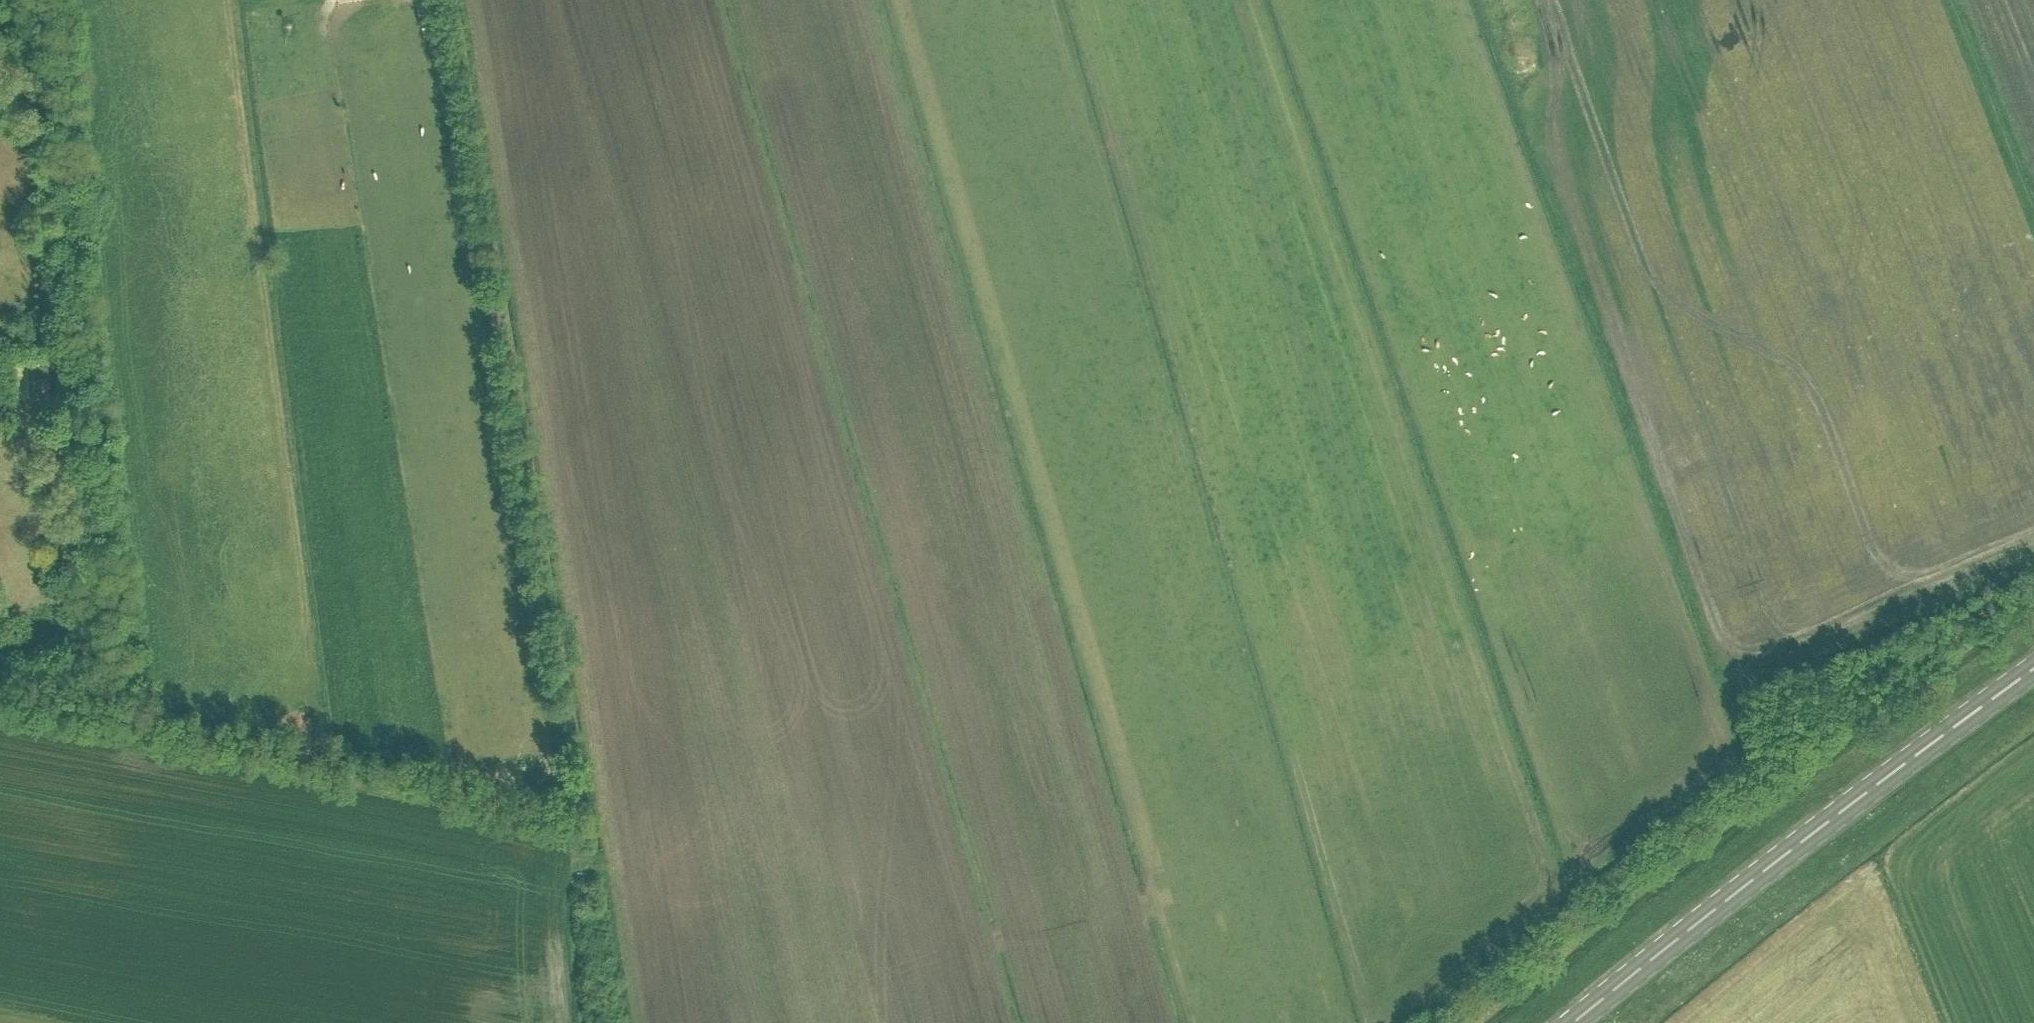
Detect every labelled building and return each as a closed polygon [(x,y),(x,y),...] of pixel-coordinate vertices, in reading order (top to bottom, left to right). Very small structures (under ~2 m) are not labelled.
[(28,380),(47,379),(47,367),(28,367),(28,380)]
